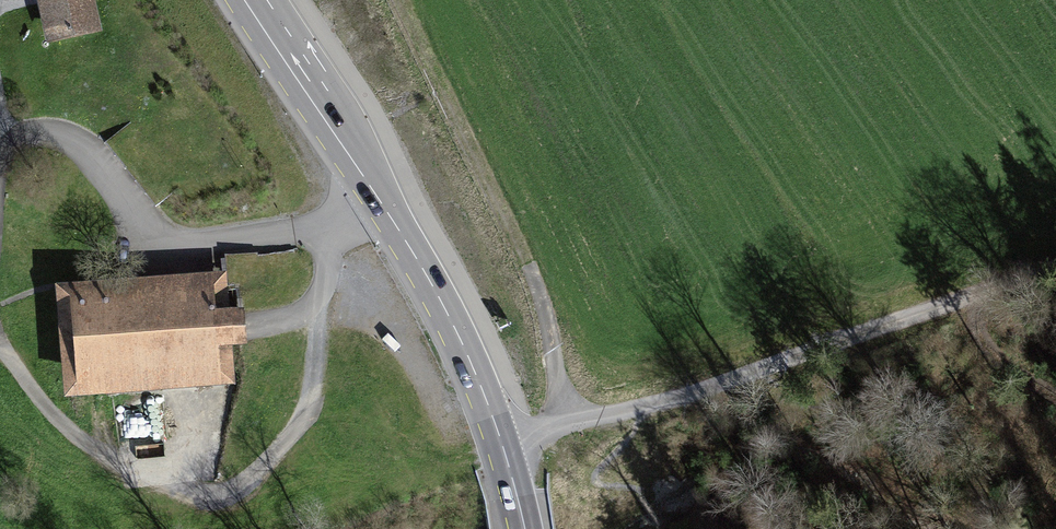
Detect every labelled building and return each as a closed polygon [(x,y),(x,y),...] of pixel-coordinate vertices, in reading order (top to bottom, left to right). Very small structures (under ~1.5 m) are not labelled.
[(56,42),(114,30),(107,0),(47,0),(56,42)] [(236,374),(222,261),(55,283),(70,396),(236,374)]
